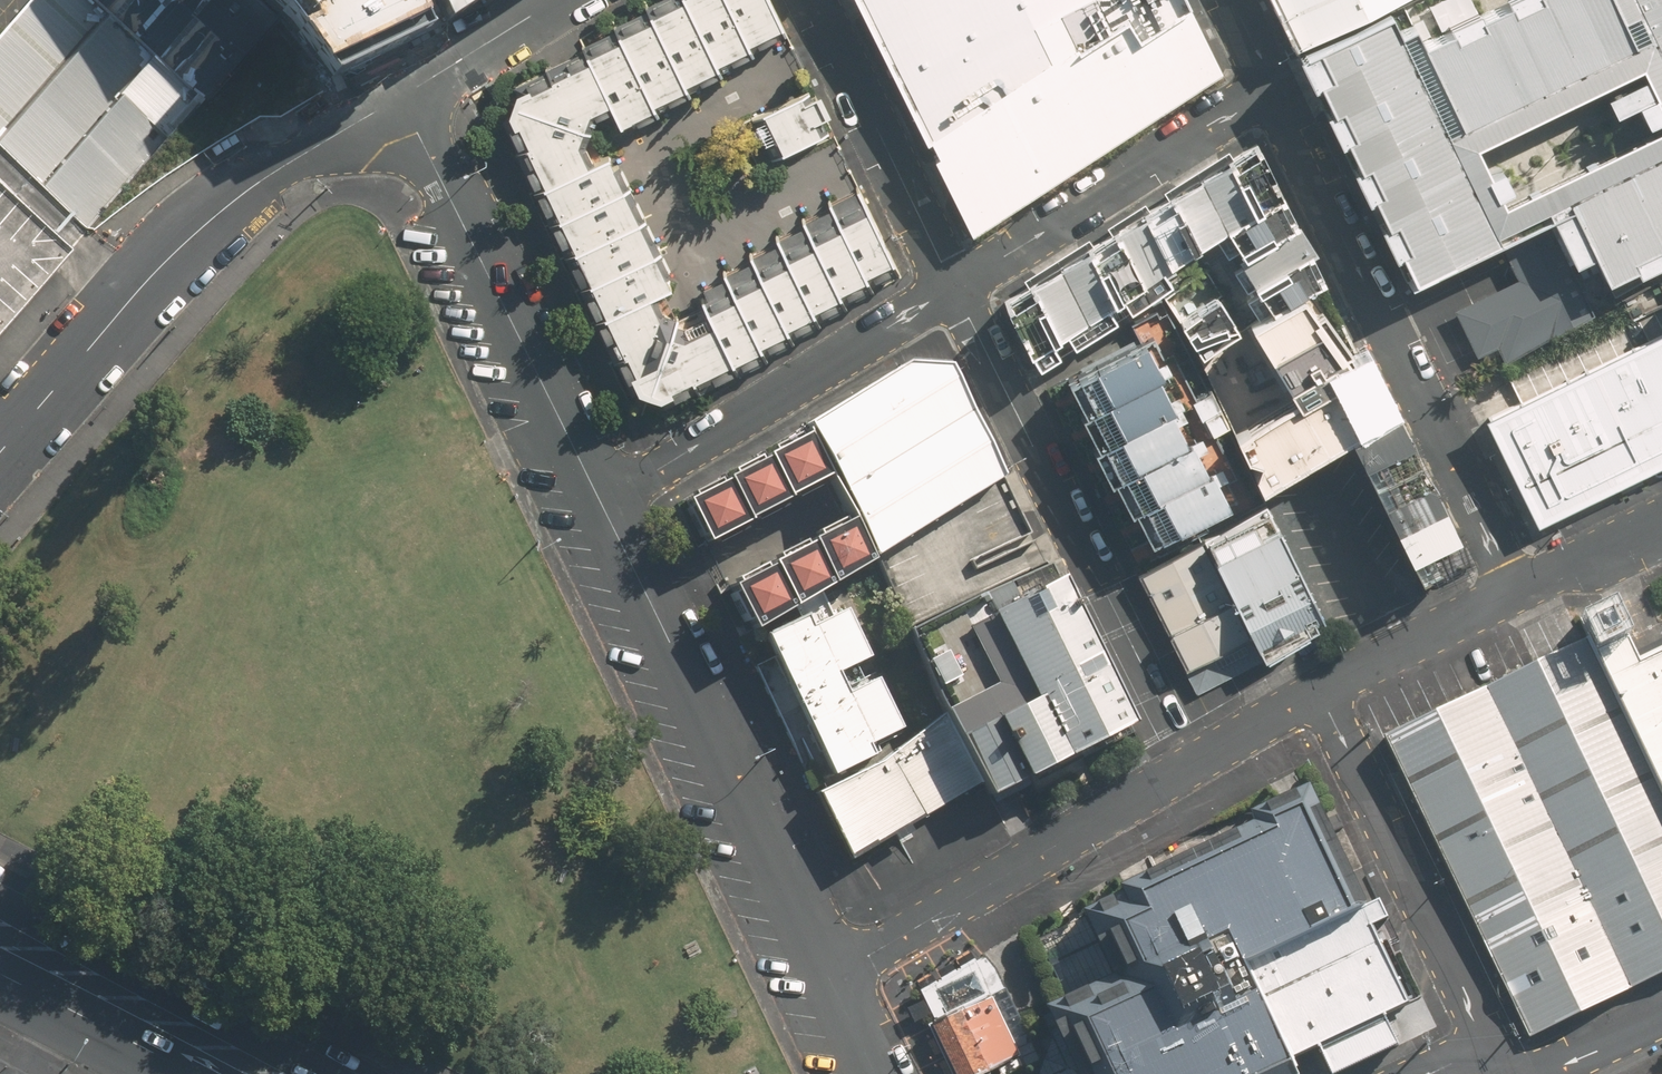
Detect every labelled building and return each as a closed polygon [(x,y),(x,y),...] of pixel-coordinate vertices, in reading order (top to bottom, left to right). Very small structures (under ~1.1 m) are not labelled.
[(0,36),(0,153),(88,231),(202,99),(83,0),(30,0),(0,36)] [(202,99),(210,106),(280,20),(260,4),(255,0),(83,0),(202,99)] [(338,60),(432,18),(424,0),(292,0),(338,60)] [(482,0),(437,0),(447,24),(482,0)] [(682,82),(716,66),(714,60),(686,0),(660,0),(647,6),(649,10),(682,82)] [(714,60),(748,45),(746,40),(727,0),(686,0),(714,60)] [(746,40),(780,24),(768,0),(727,0),(746,40)] [(976,237),(1225,76),(1188,0),(858,0),(976,237)] [(1300,43),(1386,0),(1280,0),(1300,43)] [(1607,281),(1661,253),(1661,126),(1508,203),(1477,143),(1640,62),(1661,105),(1661,0),(1516,0),(1415,51),(1393,8),(1304,52),(1419,280),(1568,205),(1607,281)] [(618,31),(650,101),(684,86),(682,82),(649,10),(615,25),(618,31)] [(612,108),(619,123),(653,107),(650,101),(618,31),(584,47),(612,108)] [(612,108),(584,47),(523,79),(515,101),(594,128),(597,114),(612,108)] [(755,118),(775,161),(830,135),(810,92),(755,118)] [(510,124),(538,188),(600,157),(589,142),(594,128),(515,101),(510,124)] [(1228,150),(1003,295),(1038,361),(1162,286),(1212,384),(1190,395),(1207,428),(1225,419),(1261,488),(1351,441),(1420,575),(1466,552),(1282,193),(1257,210),(1228,150)] [(538,188),(555,221),(628,185),(611,152),(600,157),(538,188)] [(0,153),(0,334),(88,231),(0,153)] [(555,221),(572,254),(644,218),(628,185),(555,221)] [(832,205),(862,274),(891,261),(859,187),(830,199),(832,205)] [(805,223),(836,292),(865,280),(862,274),(832,205),(803,218),(805,223)] [(572,254),(589,287),(661,251),(644,218),(572,254)] [(779,241),(809,310),(838,297),(836,292),(805,223),(777,235),(779,241)] [(754,261),(783,328),(812,316),(809,310),(779,241),(751,254),(754,261)] [(589,287),(606,320),(657,294),(678,284),(661,251),(589,287)] [(729,282),(758,349),(787,336),(783,328),(754,261),(725,273),(729,282)] [(1538,301),(1526,276),(1456,309),(1478,357),(1497,348),(1508,371),(1576,339),(1554,293),(1538,301)] [(707,312),(730,365),(759,353),(758,349),(729,282),(699,295),(707,312)] [(657,294),(606,320),(635,390),(649,396),(678,316),(666,310),(657,294)] [(663,400),(730,365),(707,312),(690,319),(678,316),(649,396),(663,400)] [(1661,459),(1661,334),(1488,422),(1538,521),(1661,459)] [(1082,408),(1159,370),(1142,336),(1065,374),(1082,408)] [(728,589),(754,630),(1005,480),(946,368),(903,362),(803,425),(808,433),(684,510),(707,548),(827,473),(851,512),(728,589)] [(1159,370),(1082,408),(1099,443),(1176,405),(1159,370)] [(1176,405),(1099,443),(1113,471),(1190,434),(1176,405)] [(1190,434),(1113,471),(1131,508),(1208,470),(1190,434)] [(1208,470),(1131,508),(1149,545),(1226,507),(1208,470)] [(1310,639),(1318,612),(1269,511),(1139,576),(1155,610),(1172,644),(1188,678),(1196,693),(1310,639)] [(1129,722),(1048,566),(905,641),(942,712),(906,742),(817,789),(852,857),(979,791),(983,798),(1129,722)] [(824,607),(765,635),(830,774),(877,753),(871,741),(901,727),(877,675),(846,689),(838,672),(871,657),(848,607),(828,616),(824,607)] [(1639,659),(1628,633),(1593,647),(1661,788),(1661,648),(1639,659)] [(1661,973),(1661,788),(1593,647),(1587,635),(1488,683),(1636,985),(1661,973)] [(1636,985),(1488,683),(1388,732),(1535,1034),(1636,985)] [(1240,955),(1246,968),(1358,915),(1307,810),(1275,825),(1280,836),(1142,902),(1151,920),(1129,931),(1159,994),(1240,955)] [(1246,968),(1293,1064),(1412,1007),(1366,911),(1246,968)] [(1293,1064),(1246,968),(1240,955),(1159,994),(1092,1026),(1115,1073),(1272,1073),(1293,1064)] [(941,1021),(967,1073),(986,1073),(1024,1056),(994,995),(941,1021)]
